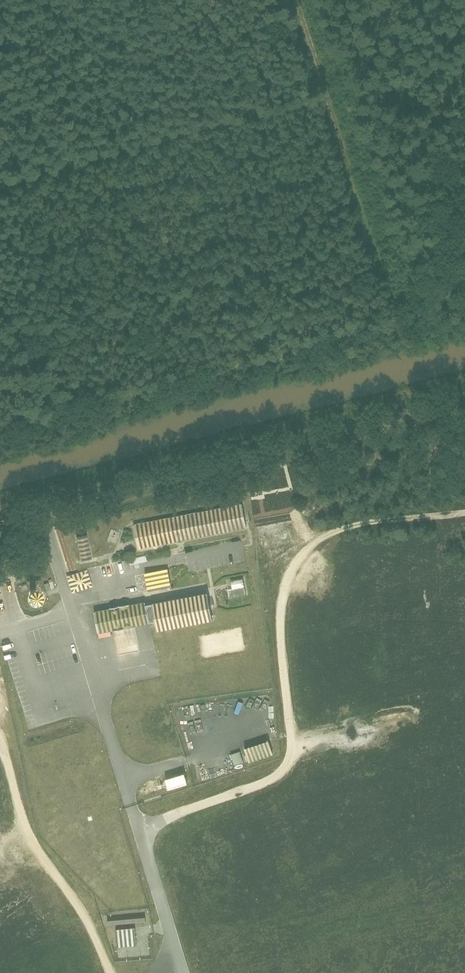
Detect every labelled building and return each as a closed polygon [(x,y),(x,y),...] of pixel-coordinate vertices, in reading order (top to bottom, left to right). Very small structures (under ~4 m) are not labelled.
[(241,503),(138,525),(143,549),(246,527),(241,503)] [(87,535),(76,538),(81,559),(92,556),(87,535)] [(223,553),(225,563),(247,560),(243,539),(215,544),(217,555),(223,553)] [(168,571),(146,575),(149,592),(171,588),(168,571)] [(232,587),(228,588),(229,597),(247,594),(244,578),(231,580),(232,587)] [(208,591),(153,603),(159,632),(214,620),(208,591)] [(145,601),(93,610),(98,633),(149,624),(145,601)] [(153,636),(156,648),(170,645),(168,633),(153,636)] [(171,650),(156,652),(159,664),(173,662),(171,650)] [(249,761),(274,754),(269,739),(245,747),(249,761)] [(232,753),(235,765),(245,762),(241,750),(232,753)] [(137,922),(146,921),(146,916),(108,919),(108,923),(115,923),(115,927),(138,926),(137,922)] [(136,927),(116,928),(117,946),(137,945),(136,927)]
